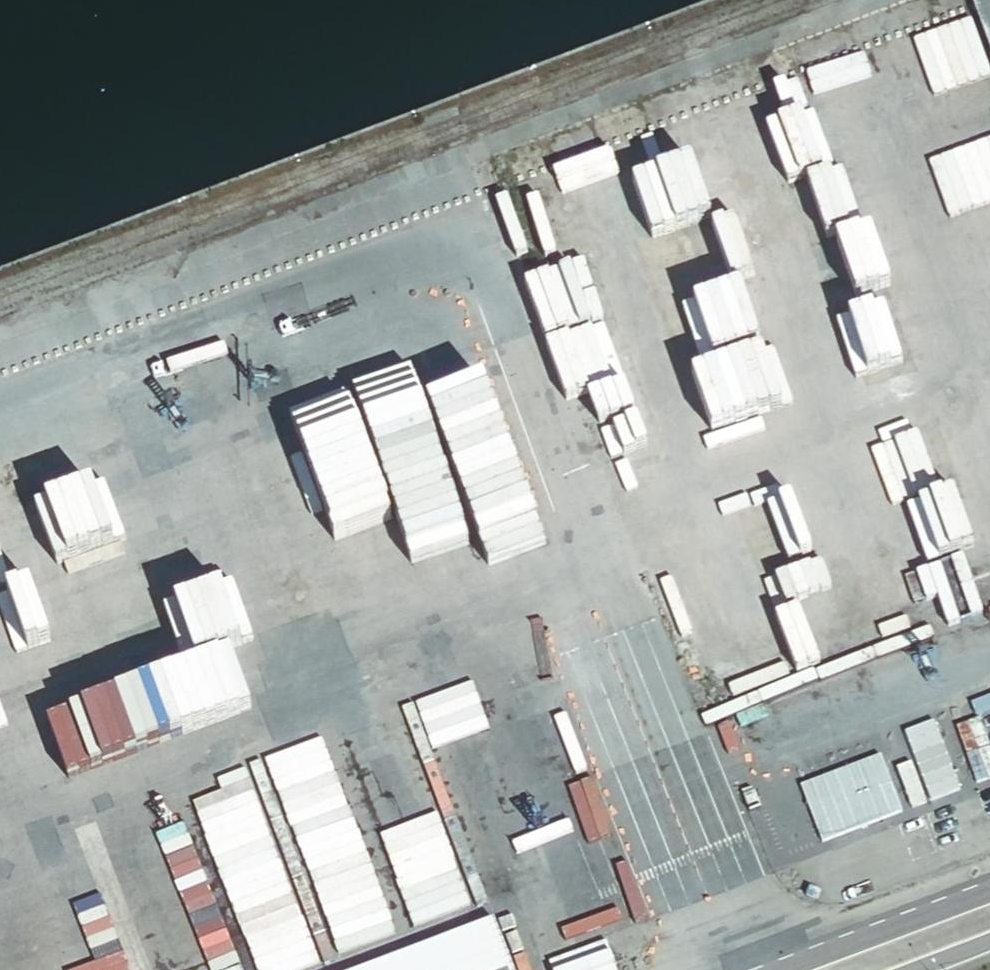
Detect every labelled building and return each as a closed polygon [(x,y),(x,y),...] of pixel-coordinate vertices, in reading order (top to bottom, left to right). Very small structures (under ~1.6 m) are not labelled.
[(989,22),(989,0),(982,0),(989,22)] [(877,755),(799,787),(822,843),(900,810),(877,755)] [(367,969),(509,969),(491,923),(367,969)]
